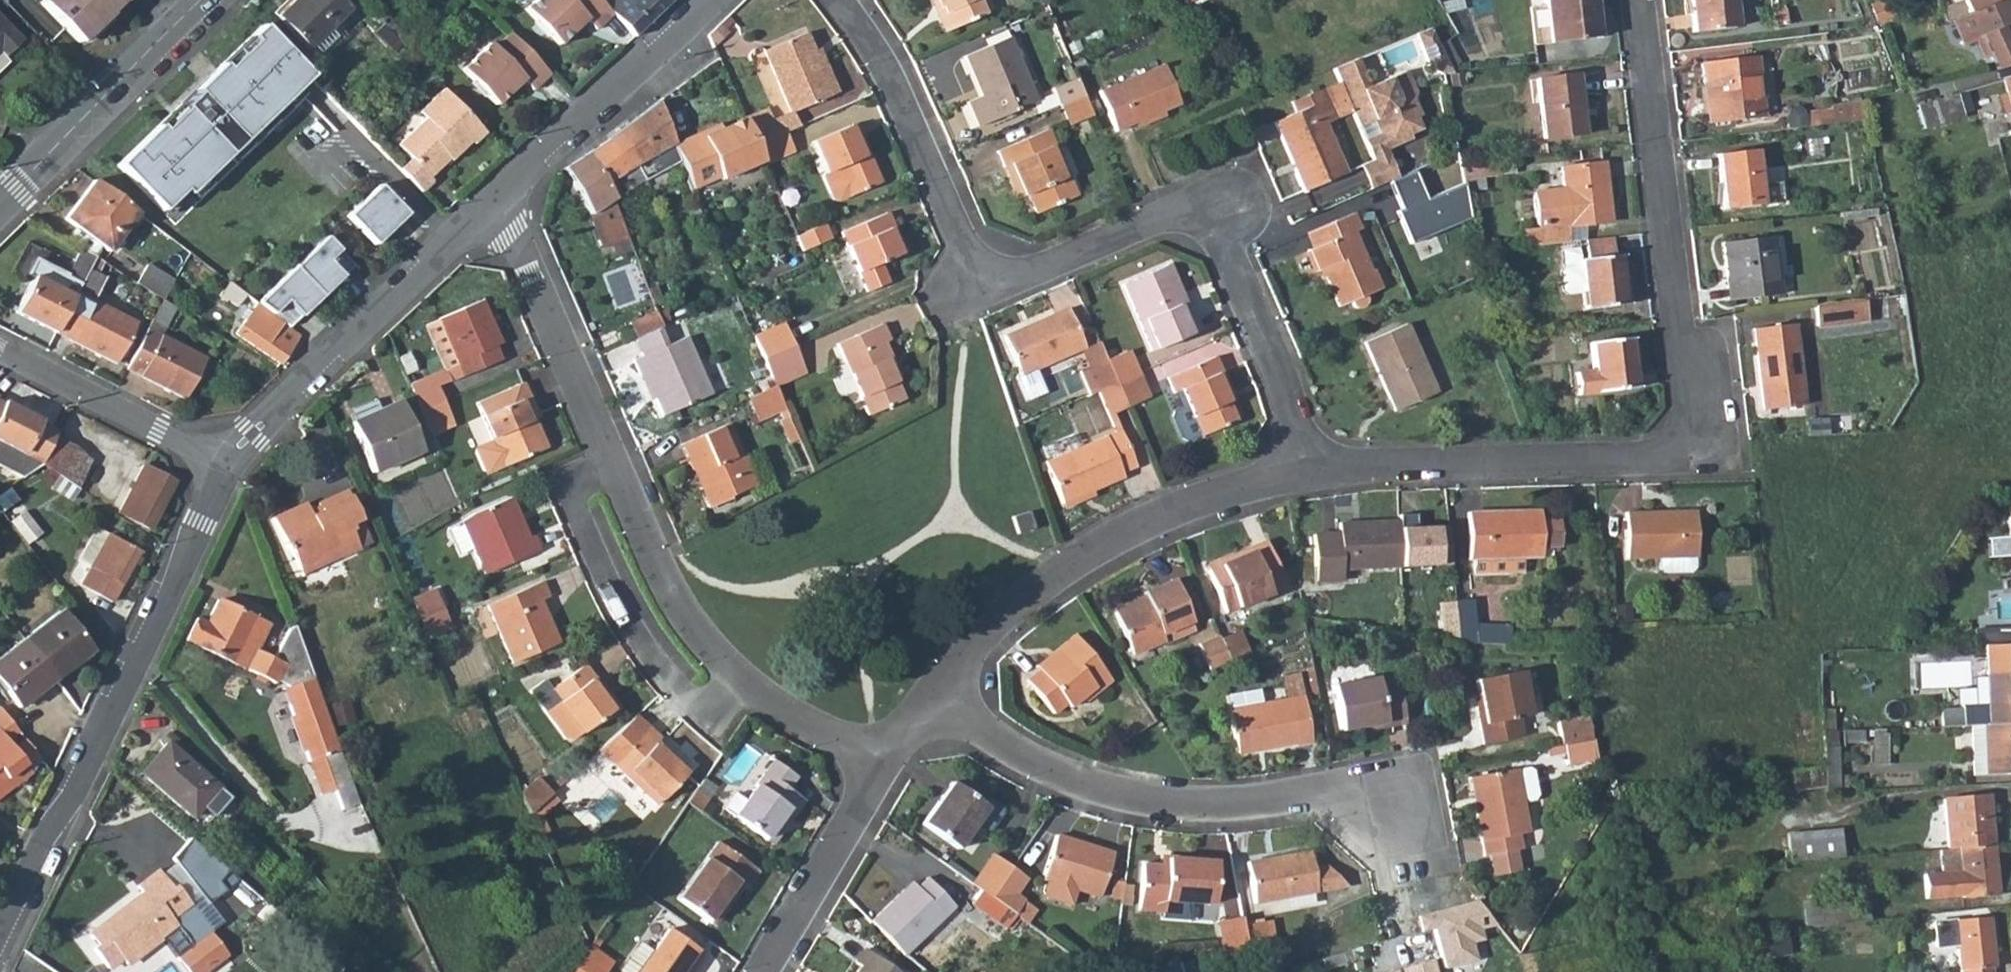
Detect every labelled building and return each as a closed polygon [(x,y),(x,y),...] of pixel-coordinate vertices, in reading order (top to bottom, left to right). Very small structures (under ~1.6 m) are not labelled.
[(42,1),(80,41),(108,15),(107,13),(120,0),(43,0),(42,1)] [(349,10),(340,0),(294,0),(276,17),(308,50),(349,10)] [(600,0),(536,0),(526,10),(560,45),(586,19),(597,30),(613,14),(605,5),(600,0)] [(605,5),(613,14),(616,17),(634,36),(672,0),(611,0),(605,5)] [(943,34),(951,31),(944,10),(940,12),(935,0),(929,0),(943,34)] [(940,12),(944,10),(951,31),(986,17),(979,0),(935,0),(940,12)] [(1593,0),(1543,0),(1544,5),(1530,7),(1534,43),(1597,35),(1593,0)] [(1735,0),(1691,0),(1695,30),(1738,26),(1735,0)] [(1966,39),(1975,46),(1981,60),(1990,56),(1993,63),(2010,55),(2010,0),(1992,0),(1969,10),(1969,12),(1959,16),(1954,18),(1966,39)] [(1969,10),(1992,0),(1964,0),(1969,10)] [(1959,16),(1953,3),(1940,8),(1945,22),(1954,18),(1959,16)] [(0,15),(0,48),(0,47),(5,53),(22,37),(0,15)] [(311,74),(262,25),(211,75),(213,77),(185,105),(182,103),(119,164),(164,210),(185,190),(188,194),(311,74)] [(1433,28),(1416,34),(1431,69),(1446,73),(1454,72),(1440,44),(1433,28)] [(551,73),(512,32),(496,48),(491,43),(464,69),(498,104),(524,79),(535,89),(551,73)] [(790,111),(836,93),(830,78),(824,80),(813,51),(806,32),(765,49),(790,111)] [(1038,104),(1011,39),(966,58),(982,99),(968,104),(978,129),(1038,104)] [(830,78),(818,48),(813,51),(824,80),(830,78)] [(1350,109),(1370,154),(1385,148),(1410,137),(1407,131),(1402,121),(1413,116),(1418,113),(1411,97),(1414,90),(1404,69),(1367,85),(1355,57),(1331,66),(1336,77),(1350,109)] [(1766,116),(1759,57),(1704,63),(1706,83),(1709,83),(1714,122),(1766,116)] [(1179,103),(1163,64),(1099,92),(1116,131),(1179,103)] [(1582,133),(1575,74),(1535,79),(1542,137),(1582,133)] [(2010,112),(2010,117),(2010,76),(1999,80),(2002,94),(1994,97),(2000,116),(2010,112)] [(1350,109),(1336,77),(1290,96),(1296,110),(1274,119),(1303,188),(1345,171),(1324,120),(1350,109)] [(1078,80),(1055,89),(1063,108),(1086,99),(1078,80)] [(424,193),(435,182),(431,179),(450,161),(452,163),(472,143),(475,146),(487,134),(445,90),(421,114),(426,119),(398,146),(411,159),(402,169),(424,193)] [(1964,116),(1957,94),(1918,106),(1924,128),(1964,116)] [(1063,108),(1070,126),(1093,117),(1086,99),(1063,108)] [(673,143),(658,101),(619,132),(634,166),(642,183),(681,161),(673,144),(673,143)] [(1866,120),(1861,102),(1829,106),(1832,123),(1866,120)] [(797,125),(792,113),(773,120),(778,133),(785,131),(797,125)] [(700,130),(673,144),(681,161),(691,190),(719,176),(720,178),(761,157),(755,143),(747,124),(743,114),(703,135),(700,130)] [(773,120),(770,114),(747,124),(755,143),(778,133),(773,120)] [(1413,116),(1402,121),(1407,131),(1418,127),(1413,116)] [(866,155),(854,125),(848,127),(860,157),(866,155)] [(849,196),(878,184),(866,155),(860,157),(848,127),(813,142),(825,173),(837,168),(849,196)] [(763,160),(792,149),(785,131),(778,133),(755,143),(761,157),(763,160)] [(1001,167),(1007,165),(1019,196),(1025,194),(1034,215),(1075,198),(1066,177),(1060,179),(1048,149),(1053,147),(1047,131),(995,151),(1001,167)] [(609,139),(622,173),(634,166),(619,132),(609,139)] [(615,199),(642,183),(634,166),(622,173),(609,139),(587,153),(615,199)] [(1060,179),(1066,177),(1053,147),(1048,149),(1060,179)] [(1360,165),(1370,187),(1397,175),(1385,148),(1370,154),(1372,159),(1360,165)] [(1765,204),(1759,150),(1721,154),(1728,208),(1765,204)] [(629,238),(615,199),(587,153),(564,168),(591,214),(589,215),(601,248),(629,238)] [(1467,187),(1487,184),(1482,160),(1462,162),(1467,187)] [(1610,222),(1603,162),(1561,167),(1563,188),(1532,192),(1536,228),(1567,224),(1568,227),(1610,222)] [(1001,167),(1014,198),(1019,196),(1007,165),(1001,167)] [(849,196),(837,168),(825,173),(820,175),(832,203),(849,196)] [(1469,221),(1462,187),(1425,204),(1413,176),(1390,184),(1402,213),(1395,214),(1410,247),(1469,221)] [(96,180),(67,218),(109,251),(138,212),(96,180)] [(377,245),(409,214),(382,186),(350,217),(377,245)] [(1360,227),(1353,212),(1307,232),(1313,247),(1309,249),(1318,270),(1323,268),(1339,305),(1350,300),(1352,304),(1355,307),(1358,308),(1361,308),(1364,306),(1366,304),(1367,301),(1366,297),(1365,294),(1379,288),(1371,268),(1369,269),(1352,231),(1360,227)] [(901,253),(884,213),(837,232),(862,292),(883,283),(875,264),(901,253)] [(1525,246),(1569,242),(1568,227),(1567,224),(1536,228),(1522,230),(1525,246)] [(1627,305),(1621,255),(1616,255),(1614,236),(1586,240),(1589,259),(1581,260),(1581,265),(1565,266),(1562,271),(1564,290),(1569,293),(1585,291),(1587,310),(1627,305)] [(1782,294),(1776,236),(1726,242),(1733,299),(1782,294)] [(323,297),(355,266),(327,238),(296,269),(323,297)] [(17,311),(57,332),(97,256),(83,248),(61,290),(35,277),(17,311)] [(1581,260),(1579,248),(1563,250),(1565,266),(1581,265),(1581,260)] [(97,256),(57,332),(117,363),(138,323),(95,301),(105,280),(97,276),(105,261),(97,256)] [(1160,273),(1166,286),(1177,281),(1172,268),(1160,273)] [(174,281),(153,269),(143,286),(164,298),(174,281)] [(296,269),(259,303),(292,327),(323,297),(296,269)] [(1154,355),(1200,336),(1177,281),(1166,286),(1160,273),(1125,288),(1154,355)] [(238,305),(247,294),(230,281),(219,294),(225,299),(228,296),(238,305)] [(176,306),(164,298),(149,328),(161,335),(176,306)] [(502,343),(484,299),(442,317),(466,375),(500,360),(494,346),(502,343)] [(1872,322),(1869,301),(1819,307),(1821,327),(1872,322)] [(258,302),(236,331),(282,360),(301,334),(259,303),(258,302)] [(660,327),(663,325),(656,310),(635,320),(641,335),(660,327)] [(1082,350),(1065,311),(1000,338),(1016,378),(1082,350)] [(760,358),(787,347),(776,321),(749,332),(760,358)] [(1437,392),(1405,324),(1365,343),(1395,410),(1437,392)] [(887,377),(874,346),(880,343),(884,342),(877,325),(829,345),(861,418),(898,402),(887,377)] [(1806,406),(1796,325),(1756,330),(1766,410),(1806,406)] [(643,354),(633,359),(640,374),(645,372),(656,395),(665,415),(714,394),(689,334),(667,344),(660,327),(641,335),(635,337),(643,354)] [(128,368),(186,397),(207,358),(161,335),(149,328),(128,368)] [(1638,389),(1632,339),(1592,344),(1595,371),(1579,372),(1582,395),(1638,389)] [(887,377),(894,375),(880,343),(874,346),(887,377)] [(772,387),(799,376),(787,347),(760,358),(772,387)] [(1129,363),(1125,355),(1121,357),(1124,366),(1129,363)] [(1103,364),(1113,389),(1136,379),(1129,363),(1124,366),(1121,357),(1103,364)] [(1231,393),(1217,359),(1167,380),(1174,396),(1181,393),(1201,440),(1238,424),(1225,395),(1231,393)] [(1103,364),(1083,372),(1094,397),(1113,389),(1103,364)] [(656,395),(645,372),(640,374),(651,397),(656,395)] [(446,398),(439,379),(414,390),(422,408),(446,398)] [(1139,402),(1135,393),(1141,391),(1136,379),(1113,389),(1122,410),(1139,402)] [(541,418),(526,384),(479,403),(495,441),(506,467),(545,452),(532,421),(536,420),(541,418)] [(748,398),(760,422),(783,412),(772,387),(748,398)] [(1094,397),(1103,419),(1122,410),(1113,389),(1094,397)] [(1139,402),(1145,400),(1141,391),(1135,393),(1139,402)] [(1201,440),(1181,393),(1174,396),(1194,443),(1201,440)] [(454,417),(446,398),(422,408),(430,427),(454,417)] [(55,436),(57,430),(39,421),(40,419),(5,401),(4,403),(0,401),(0,459),(3,461),(28,474),(42,463),(55,436)] [(425,458),(404,408),(355,428),(376,478),(425,458)] [(472,418),(480,441),(490,437),(482,414),(472,418)] [(536,420),(532,421),(545,452),(549,450),(536,420)] [(756,487),(728,422),(678,442),(689,468),(697,465),(706,484),(698,487),(707,508),(756,487)] [(61,476),(62,476),(75,445),(76,445),(55,436),(42,463),(61,476)] [(1131,474),(1115,436),(1040,468),(1057,510),(1117,486),(1115,481),(1131,474)] [(506,467),(495,441),(481,447),(478,453),(486,470),(493,473),(506,467)] [(75,445),(62,476),(81,490),(95,464),(75,445)] [(174,480),(143,464),(119,512),(150,528),(175,481),(174,480)] [(697,465),(689,468),(698,487),(706,484),(697,465)] [(313,519),(308,506),(274,520),(287,551),(290,550),(301,577),(324,568),(321,562),(338,556),(342,565),(362,557),(353,536),(355,535),(354,529),(362,526),(350,495),(320,507),(323,515),(313,519)] [(532,537),(515,497),(463,519),(464,521),(476,548),(486,573),(543,550),(536,535),(532,537)] [(1700,559),(1699,513),(1664,514),(1664,503),(1660,500),(1633,500),(1629,504),(1629,515),(1628,515),(1629,559),(1657,559),(1696,559),(1700,559)] [(11,522),(27,543),(42,532),(25,511),(11,522)] [(1037,530),(1031,512),(1014,517),(1019,535),(1037,530)] [(1523,558),(1543,558),(1543,548),(1562,547),(1561,521),(1542,522),(1541,512),(1469,513),(1471,559),(1475,559),(1523,558)] [(1418,515),(1400,516),(1400,520),(1403,568),(1442,566),(1440,528),(1419,528),(1418,515)] [(1402,567),(1400,520),(1337,521),(1337,533),(1317,534),(1318,582),(1342,580),(1341,569),(1402,567)] [(464,521),(451,527),(462,554),(476,548),(464,521)] [(1442,566),(1454,566),(1451,527),(1440,528),(1442,566)] [(91,568),(110,536),(99,530),(80,562),(91,568)] [(139,553),(110,536),(91,568),(81,585),(101,597),(110,602),(121,584),(139,553)] [(1250,553),(1253,559),(1209,577),(1226,618),(1284,595),(1265,547),(1250,553)] [(1209,577),(1253,559),(1250,553),(1207,570),(1209,577)] [(1523,558),(1475,559),(1475,574),(1523,573),(1523,558)] [(1696,559),(1657,559),(1657,569),(1662,574),(1691,574),(1696,569),(1696,559)] [(551,598),(544,582),(489,605),(514,662),(559,643),(541,601),(551,598)] [(1143,598),(1146,606),(1116,617),(1134,659),(1166,646),(1167,647),(1197,635),(1193,626),(1176,585),(1143,598)] [(410,600),(417,619),(441,609),(433,590),(410,600)] [(1457,600),(1461,643),(1463,643),(1473,644),(1478,645),(1477,625),(1475,599),(1457,600)] [(256,624),(258,620),(217,600),(206,623),(196,618),(187,640),(278,685),(277,689),(289,696),(296,682),(345,810),(362,804),(350,776),(340,752),(337,743),(308,666),(306,660),(284,637),(273,659),(257,650),(246,645),(256,624)] [(1444,641),(1461,643),(1457,600),(1440,601),(1444,641)] [(441,609),(417,619),(426,640),(450,630),(441,609)] [(90,650),(60,610),(23,638),(54,678),(90,650)] [(256,624),(246,645),(257,650),(267,630),(256,624)] [(1508,647),(1508,626),(1477,625),(1478,645),(1479,645),(1484,646),(1490,647),(1493,646),(1499,647),(1508,647)] [(1249,656),(1238,631),(1219,640),(1222,645),(1231,664),(1249,656)] [(54,678),(23,638),(0,655),(0,682),(18,706),(54,678)] [(1057,664),(1040,678),(1039,676),(1026,686),(1052,719),(1067,707),(1071,712),(1109,681),(1074,639),(1051,658),(1057,664)] [(1217,670),(1231,664),(1222,645),(1219,640),(1200,648),(1211,672),(1217,670)] [(1057,664),(1051,658),(1035,671),(1039,676),(1040,678),(1057,664)] [(613,712),(582,672),(548,696),(556,707),(579,738),(613,712)] [(1941,726),(1971,724),(1983,724),(2010,723),(2010,672),(1987,673),(1988,702),(1962,704),(1962,707),(1940,708),(1941,726)] [(1526,718),(1517,674),(1473,682),(1476,697),(1471,698),(1481,746),(1521,739),(1517,719),(1526,718)] [(1294,746),(1310,743),(1299,678),(1282,680),(1286,702),(1261,706),(1259,691),(1230,696),(1232,710),(1230,710),(1237,754),(1294,744),(1294,746)] [(1375,691),(1373,681),(1331,689),(1339,733),(1352,730),(1353,736),(1403,727),(1396,687),(1375,691)] [(334,702),(340,722),(355,718),(350,698),(334,702)] [(579,738),(556,707),(546,714),(545,721),(562,744),(569,745),(579,738)] [(1833,708),(1820,709),(1820,732),(1835,731),(1833,708)] [(0,712),(0,795),(12,787),(7,780),(23,768),(7,747),(22,735),(2,710),(0,712)] [(1566,747),(1593,742),(1589,727),(1587,718),(1558,723),(1563,747),(1566,747)] [(1986,773),(2010,772),(2010,723),(1983,724),(1986,773)] [(1973,774),(1986,773),(1983,724),(1971,724),(1973,774)] [(1889,728),(1876,728),(1875,758),(1888,759),(1889,728)] [(1838,769),(1835,731),(1820,732),(1823,765),(1824,770),(1838,769)] [(652,750),(658,744),(645,732),(610,769),(654,809),(683,778),(652,750)] [(1596,760),(1593,742),(1566,747),(1570,765),(1596,760)] [(229,798),(167,743),(141,773),(192,817),(201,806),(213,817),(229,798)] [(784,783),(793,772),(774,757),(731,811),(765,837),(798,795),(784,783)] [(1800,788),(1825,784),(1824,771),(1824,770),(1823,765),(1791,769),(1794,788),(1800,788)] [(12,787),(28,774),(23,768),(7,780),(12,787)] [(1824,770),(1824,771),(1825,784),(1826,791),(1839,790),(1838,769),(1824,770)] [(1524,836),(1512,772),(1465,781),(1480,859),(1486,858),(1510,854),(1516,853),(1513,838),(1524,836)] [(529,814),(550,795),(542,777),(517,788),(529,814)] [(952,851),(972,825),(985,836),(999,817),(998,812),(983,799),(977,807),(950,786),(920,826),(952,851)] [(686,797),(703,810),(712,799),(693,787),(686,797)] [(1988,794),(1943,797),(1947,847),(1958,846),(1992,843),(1988,794)] [(1835,830),(1784,833),(1786,861),(1787,861),(1839,856),(1835,830)] [(1094,897),(1106,853),(1049,837),(1037,881),(1042,883),(1039,893),(1043,901),(1067,907),(1072,891),(1094,897)] [(740,885),(753,869),(713,839),(672,893),(706,919),(735,881),(740,885)] [(1921,899),(1962,896),(1997,892),(1992,843),(1958,846),(1960,873),(1919,876),(1921,899)] [(1310,869),(1306,852),(1243,864),(1251,903),(1344,887),(1325,866),(1310,869)] [(1510,854),(1486,858),(1490,878),(1513,874),(1510,854)] [(962,886),(978,898),(1001,870),(984,857),(962,886)] [(1207,906),(1211,865),(1163,860),(1162,867),(1137,865),(1133,911),(1158,914),(1159,901),(1207,906)] [(1001,870),(978,898),(1017,928),(1027,915),(1002,896),(1015,881),(1001,870)] [(142,893),(88,935),(97,946),(93,949),(111,971),(112,971),(125,962),(129,968),(179,929),(192,946),(176,957),(188,971),(210,971),(231,956),(182,893),(175,886),(172,888),(159,871),(138,887),(142,893)] [(949,908),(919,879),(911,887),(903,894),(898,889),(863,921),(896,955),(897,956),(949,908)] [(911,887),(905,882),(898,889),(903,894),(911,887)] [(1865,900),(1831,904),(1834,923),(1842,923),(1867,919),(1865,900)] [(1027,915),(1017,928),(1032,941),(1042,928),(1027,915)] [(1216,939),(1218,951),(1242,950),(1238,926),(1236,916),(1218,919),(1221,938),(1216,939)] [(1990,966),(1993,966),(1987,916),(1954,919),(1927,921),(1929,948),(1956,946),(1958,958),(1959,971),(1991,971),(1990,966)] [(1221,938),(1218,919),(1212,920),(1216,939),(1221,938)] [(1262,947),(1257,923),(1238,926),(1242,950),(1256,948),(1257,948),(1262,947)] [(682,958),(688,962),(697,951),(664,925),(628,971),(671,971),(682,958)] [(1790,952),(1787,936),(1768,939),(1770,955),(1790,952)] [(616,963),(592,944),(576,962),(589,971),(609,971),(616,963)] [(860,950),(849,964),(855,969),(853,971),(887,971),(860,950)] [(688,962),(682,958),(671,971),(680,971),(688,962)] [(1361,968),(1360,960),(1353,961),(1354,969),(1361,968)] [(567,971),(589,971),(576,962),(567,971)]
